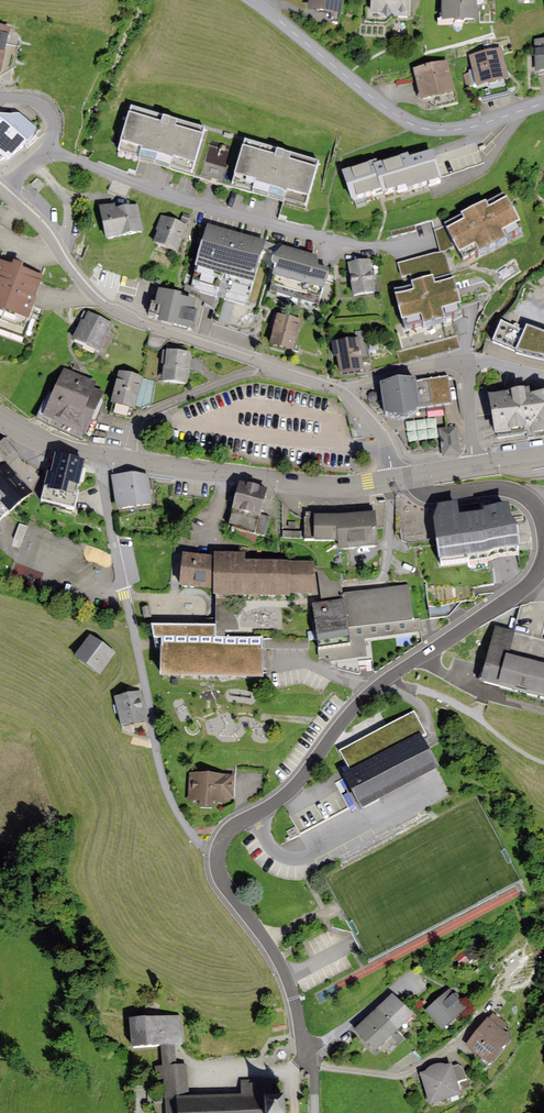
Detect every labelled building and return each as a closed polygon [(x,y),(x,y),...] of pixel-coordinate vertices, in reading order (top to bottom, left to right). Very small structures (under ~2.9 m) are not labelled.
[(308,11),(342,15),(344,0),(309,0),(308,11)] [(370,13),(382,14),(386,18),(392,14),(395,18),(411,19),(411,0),(370,0),(370,13)] [(442,24),(478,22),(477,6),(477,0),(441,0),(442,24)] [(0,29),(0,77),(1,77),(11,31),(0,29)] [(536,41),(536,73),(543,73),(543,40),(536,41)] [(500,49),(469,57),(477,89),(508,81),(500,49)] [(446,62),(413,70),(421,101),(454,93),(446,62)] [(207,130),(132,108),(120,152),(195,173),(207,130)] [(20,116),(0,115),(0,159),(7,165),(37,133),(20,116)] [(320,162),(248,142),(235,186),(308,206),(320,162)] [(378,167),(386,192),(406,186),(408,191),(439,181),(430,155),(410,161),(409,157),(378,167)] [(378,167),(376,162),(342,173),(352,204),(386,192),(378,167)] [(112,181),(108,191),(125,198),(129,188),(112,181)] [(505,195),(444,225),(454,246),(460,257),(475,250),(479,257),(507,243),(503,235),(520,226),(505,195)] [(118,204),(99,208),(106,241),(144,234),(138,206),(119,210),(118,204)] [(183,214),(180,221),(188,224),(190,216),(183,214)] [(188,226),(161,215),(155,230),(158,231),(153,244),(178,254),(188,226)] [(415,224),(390,231),(391,238),(417,231),(415,224)] [(265,242),(207,225),(190,285),(248,301),(265,242)] [(454,246),(444,225),(434,229),(439,252),(444,250),(454,246)] [(317,257),(277,246),(272,265),(275,266),(268,292),(318,306),(329,270),(318,267),(317,257)] [(410,276),(412,284),(433,278),(434,282),(452,277),(444,250),(439,252),(397,263),(401,278),(410,276)] [(370,260),(348,262),(352,297),(374,294),(370,260)] [(0,262),(0,328),(24,336),(45,277),(23,269),(25,265),(12,261),(11,265),(0,262)] [(413,287),(393,293),(404,332),(462,315),(452,277),(434,282),(433,278),(412,284),(413,287)] [(182,295),(157,290),(153,307),(161,309),(158,324),(191,332),(198,303),(181,299),(182,295)] [(115,326),(86,312),(72,341),(102,355),(115,326)] [(304,322),(278,316),(271,347),(296,353),(304,322)] [(501,322),(493,343),(516,352),(515,354),(543,361),(543,333),(526,326),(524,330),(501,322)] [(356,338),(332,342),(334,356),(337,355),(341,375),(365,371),(363,358),(370,357),(366,330),(355,331),(356,338)] [(457,336),(397,351),(400,365),(460,349),(457,336)] [(167,351),(166,351),(162,384),(189,387),(193,354),(186,353),(187,347),(168,345),(167,351)] [(96,383),(63,370),(48,405),(43,403),(36,420),(53,431),(81,442),(83,436),(86,437),(104,393),(93,388),(96,383)] [(142,378),(118,372),(110,405),(134,411),(142,378)] [(414,377),(382,381),(386,408),(449,399),(446,377),(415,381),(414,377)] [(487,396),(494,438),(525,433),(526,439),(543,436),(543,393),(530,395),(529,389),(487,396)] [(440,437),(439,417),(408,419),(410,439),(440,437)] [(455,427),(442,429),(446,453),(458,452),(455,427)] [(9,467),(20,456),(5,441),(0,446),(0,520),(4,524),(35,493),(9,467)] [(83,467),(54,460),(50,474),(48,474),(40,502),(72,510),(83,467)] [(134,474),(111,477),(116,510),(151,505),(147,476),(134,474)] [(265,491),(239,485),(228,526),(265,536),(270,518),(259,515),(265,491)] [(458,503),(438,505),(433,521),(439,563),(520,553),(518,533),(510,520),(508,507),(483,509),(483,514),(459,517),(458,503)] [(379,512),(312,517),(314,547),(346,544),(347,554),(382,551),(379,512)] [(213,557),(183,554),(179,589),(213,593),(213,598),(290,599),(290,594),(313,594),(313,562),(244,562),(245,554),(213,554),(213,557)] [(347,601),(313,606),(319,646),(353,641),(351,629),(415,620),(410,585),(346,594),(347,601)] [(495,626),(481,682),(543,697),(543,645),(536,643),(543,613),(543,605),(530,601),(519,606),(513,631),(495,626)] [(217,627),(151,626),(153,641),(161,640),(160,681),(263,681),(263,638),(217,638),(217,627)] [(117,655),(91,637),(77,658),(103,676),(117,655)] [(141,693),(116,698),(122,729),(148,724),(141,693)] [(415,711),(339,752),(351,774),(341,779),(360,814),(439,772),(421,739),(428,735),(415,711)] [(234,776),(190,775),(189,801),(201,802),(200,809),(212,809),(212,805),(226,805),(226,801),(233,802),(234,776)] [(471,947),(457,959),(463,966),(477,955),(471,947)] [(467,1008),(450,989),(425,1012),(441,1031),(467,1008)] [(392,994),(377,1008),(399,1030),(413,1016),(392,994)] [(377,1008),(352,1032),(374,1054),(381,1047),(389,1056),(407,1039),(399,1030),(377,1008)] [(508,1025),(491,1012),(465,1047),(489,1066),(511,1038),(503,1032),(508,1025)] [(129,1021),(132,1050),(160,1048),(178,1046),(181,1046),(179,1017),(129,1021)] [(188,1098),(186,1065),(179,1065),(178,1046),(160,1048),(161,1067),(153,1067),(154,1082),(163,1081),(165,1112),(180,1112),(179,1099),(188,1098)] [(426,1073),(420,1075),(429,1107),(461,1096),(457,1082),(466,1080),(463,1070),(458,1065),(453,1067),(451,1065),(446,1066),(441,1065),(434,1065),(428,1068),(426,1073)] [(179,1099),(180,1112),(291,1112),(290,1098),(282,1098),(269,1098),(269,1080),(240,1081),(241,1098),(188,1098),(179,1099)]
